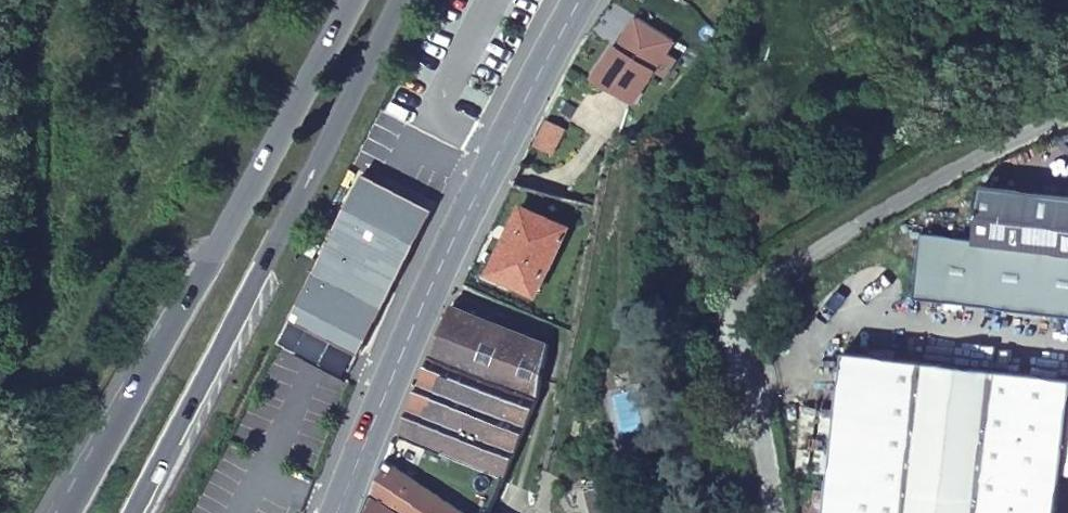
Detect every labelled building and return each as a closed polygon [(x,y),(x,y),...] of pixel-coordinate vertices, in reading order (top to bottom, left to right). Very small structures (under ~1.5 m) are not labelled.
[(638,98),(679,36),(644,12),(631,32),(632,39),(626,46),(621,43),(601,73),(638,98)] [(368,170),(293,316),(364,352),(419,245),(414,243),(432,208),(384,183),(386,179),(368,170)] [(981,187),(975,245),(920,239),(913,304),(1067,321),(1067,197),(981,187)] [(530,204),(498,271),(540,291),(573,225),(530,204)] [(394,461),(483,512),(484,512),(537,389),(549,341),(457,305),(451,316),(394,461)] [(844,360),(827,512),(1055,512),(1058,480),(1067,391),(1067,384),(844,360)] [(1058,480),(1067,481),(1067,391),(1058,480)] [(380,496),(406,512),(483,512),(394,461),(380,496)] [(380,496),(373,512),(406,512),(380,496)]
